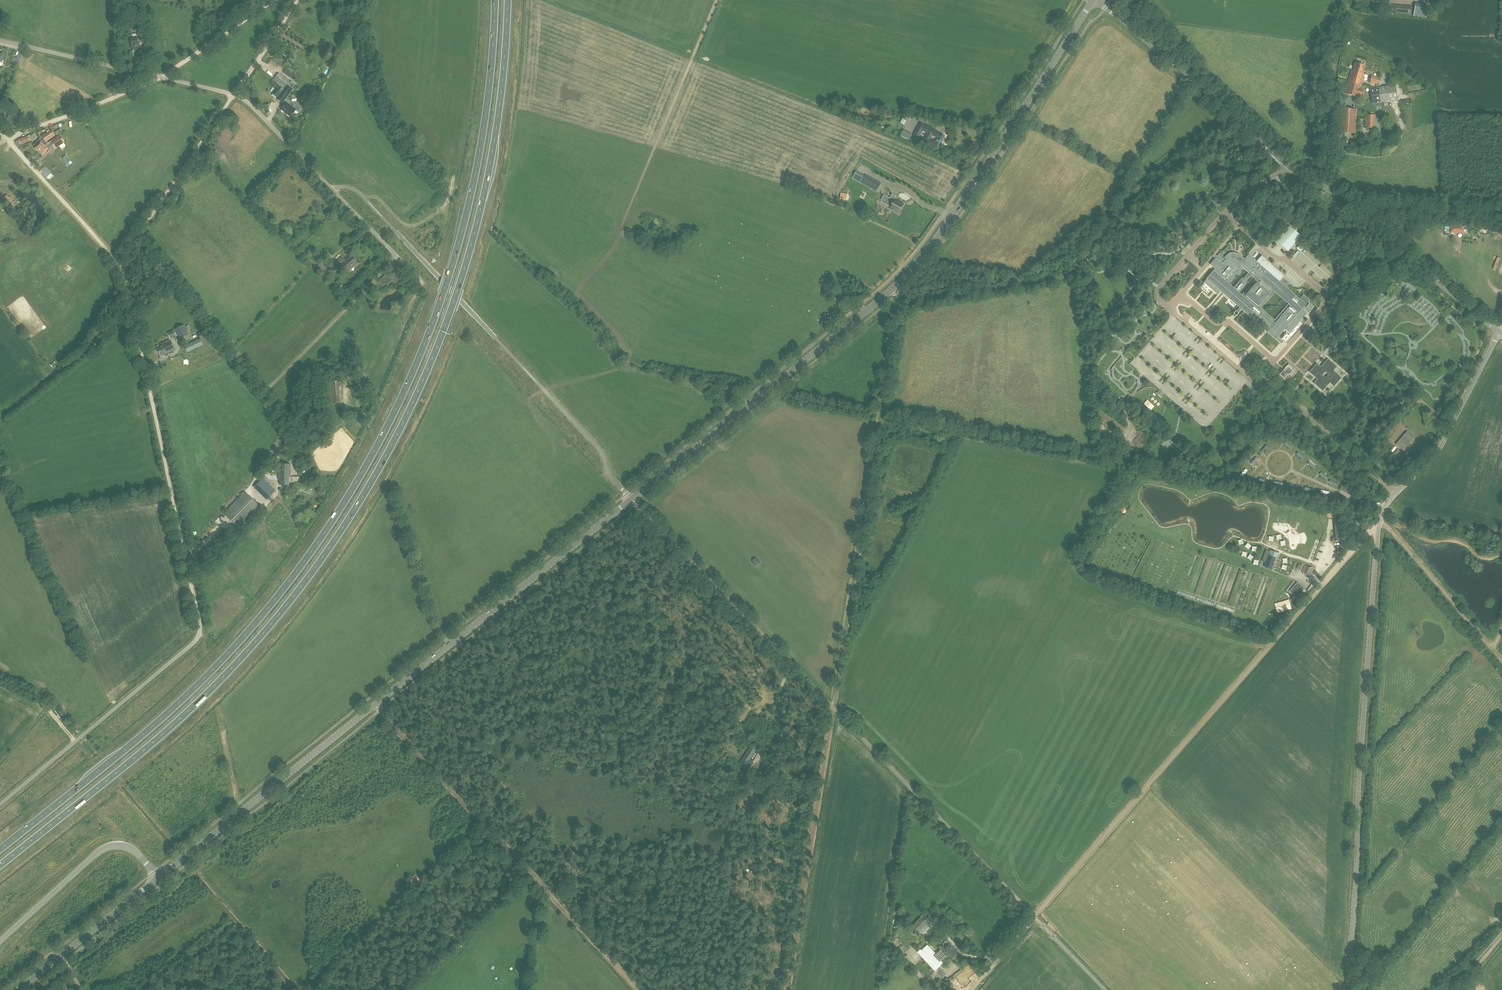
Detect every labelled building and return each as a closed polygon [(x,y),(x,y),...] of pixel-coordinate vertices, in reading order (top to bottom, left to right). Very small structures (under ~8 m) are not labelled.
[(1395,5),(1395,13),(1411,14),(1411,6),(1395,5)] [(135,13),(129,14),(130,21),(129,21),(130,30),(131,30),(131,32),(134,32),(134,29),(137,29),(136,20),(135,20),(135,13)] [(131,38),(132,50),(139,49),(137,34),(132,34),(133,38),(131,38)] [(1348,81),(1362,85),(1365,74),(1363,73),(1365,65),(1355,62),(1353,70),(1352,70),(1348,81)] [(276,87),(271,93),(277,98),(283,103),(283,102),(284,103),(285,102),(284,101),(285,99),(287,97),(293,90),(292,89),(295,84),(292,82),(291,82),(279,73),(274,80),(285,88),(284,89),(282,87),(279,90),(276,87)] [(1371,75),(1370,82),(1378,84),(1379,77),(1371,75)] [(1348,81),(1345,93),(1361,98),(1364,88),(1361,87),(1362,85),(1348,81)] [(1395,84),(1378,87),(1380,103),(1398,100),(1395,84)] [(1380,103),(1378,87),(1370,88),(1372,104),(1380,103)] [(285,104),(281,109),(291,117),(296,110),(296,109),(293,107),(296,103),(291,100),(287,97),(285,99),(284,101),(285,102),(284,103),(285,104)] [(1357,109),(1340,109),(1339,133),(1355,133),(1357,109)] [(12,113),(7,118),(14,125),(18,121),(15,118),(16,117),(12,113)] [(1366,115),(1365,128),(1375,128),(1376,115),(1366,115)] [(66,121),(59,124),(62,131),(67,129),(66,125),(68,125),(66,121)] [(918,138),(923,130),(928,133),(924,141),(938,148),(945,135),(920,123),(913,136),(918,138)] [(35,147),(35,148),(39,151),(47,143),(46,141),(55,135),(51,130),(42,136),(44,139),(42,141),(35,147)] [(60,135),(51,141),(52,143),(53,145),(55,148),(59,146),(61,145),(64,143),(60,135)] [(19,139),(19,140),(20,144),(21,145),(31,141),(29,136),(19,139)] [(47,143),(39,151),(42,155),(48,149),(51,146),(50,146),(52,143),(51,141),(48,143),(47,143)] [(853,178),(859,182),(861,183),(876,192),(881,183),(866,175),(865,176),(857,171),(853,178)] [(7,195),(3,199),(13,208),(17,204),(7,195)] [(890,208),(899,213),(904,204),(894,198),(893,200),(884,195),(881,200),(889,204),(889,203),(892,204),(890,208)] [(1301,236),(1290,226),(1276,241),(1288,251),(1301,236)] [(1217,256),(1214,254),(1212,256),(1215,259),(1210,264),(1215,269),(1213,271),(1207,279),(1204,283),(1217,294),(1218,295),(1221,291),(1223,293),(1240,307),(1242,309),(1262,326),(1258,331),(1262,327),(1263,325),(1269,330),(1267,331),(1269,333),(1276,339),(1280,343),(1280,342),(1278,340),(1280,338),(1278,337),(1284,330),(1285,329),(1290,334),(1295,329),(1297,327),(1306,316),(1308,315),(1309,313),(1314,307),(1310,303),(1306,308),(1304,306),(1309,300),(1304,295),(1300,299),(1294,294),(1292,295),(1290,293),(1278,283),(1279,282),(1283,277),(1285,276),(1278,270),(1276,273),(1272,270),(1274,267),(1273,265),(1269,262),(1262,256),(1257,262),(1249,255),(1246,259),(1242,256),(1239,254),(1236,253),(1233,252),(1230,253),(1227,255),(1225,257),(1220,253),(1217,256)] [(345,259),(342,257),(338,260),(349,271),(358,262),(350,254),(345,259)] [(317,266),(323,272),(329,268),(323,261),(319,265),(317,266)] [(328,270),(332,274),(338,269),(333,265),(328,270)] [(387,273),(378,282),(382,286),(386,284),(387,285),(389,283),(392,281),(395,284),(401,278),(400,277),(401,276),(399,273),(397,274),(395,271),(390,277),(387,273)] [(175,329),(179,339),(189,334),(184,324),(175,329)] [(167,333),(170,339),(177,336),(174,330),(167,333)] [(200,339),(188,345),(191,350),(203,345),(200,339)] [(161,356),(175,350),(170,340),(156,346),(161,356)] [(1321,367),(1317,363),(1309,372),(1317,379),(1314,383),(1323,391),(1330,383),(1334,386),(1342,377),(1334,370),(1337,366),(1328,358),(1321,367)] [(1294,368),(1289,364),(1280,373),(1284,377),(1288,373),(1289,374),(1294,368)] [(1389,439),(1397,430),(1395,428),(1386,437),(1389,439)] [(1398,442),(1396,444),(1403,451),(1409,444),(1413,439),(1406,432),(1403,436),(1398,442)] [(1293,448),(1286,442),(1284,445),(1291,451),(1293,448)] [(1306,458),(1298,452),(1296,454),(1304,460),(1306,458)] [(1256,457),(1251,463),(1253,466),(1259,459),(1256,457)] [(1317,467),(1310,462),(1308,465),(1314,470),(1317,467)] [(279,464),(279,479),(280,479),(280,485),(289,485),(289,477),(291,477),(291,474),(290,474),(290,464),(279,464)] [(1242,479),(1249,470),(1247,468),(1239,477),(1242,479)] [(1330,477),(1323,472),(1320,475),(1327,481),(1330,477)] [(267,499),(275,491),(263,479),(255,487),(267,499)] [(259,506),(245,492),(224,513),(238,527),(259,506)] [(1335,540),(1343,539),(1341,519),(1333,520),(1335,540)] [(1264,566),(1272,569),(1276,558),(1268,555),(1264,566)] [(1305,566),(1302,572),(1311,576),(1313,569),(1305,566)] [(1297,599),(1304,590),(1297,584),(1290,592),(1297,599)] [(756,750),(751,747),(740,764),(748,769),(753,763),(749,761),(756,750)] [(415,874),(408,880),(414,886),(421,881),(415,874)] [(921,918),(913,926),(921,933),(929,926),(921,918)] [(950,943),(946,947),(943,945),(941,947),(952,958),(958,952),(950,943)] [(927,945),(920,952),(928,961),(932,958),(940,966),(941,965),(940,964),(941,963),(940,961),(946,956),(941,951),(937,955),(927,945)] [(962,972),(956,977),(959,980),(959,981),(961,983),(961,984),(962,983),(963,984),(965,986),(966,984),(967,985),(968,984),(967,984),(968,983),(970,981),(969,979),(967,976),(968,975),(969,974),(970,975),(970,976),(971,975),(972,974),(974,973),(974,972),(973,971),(968,966),(967,966),(964,969),(965,970),(963,972),(963,973),(963,972),(962,972)]
